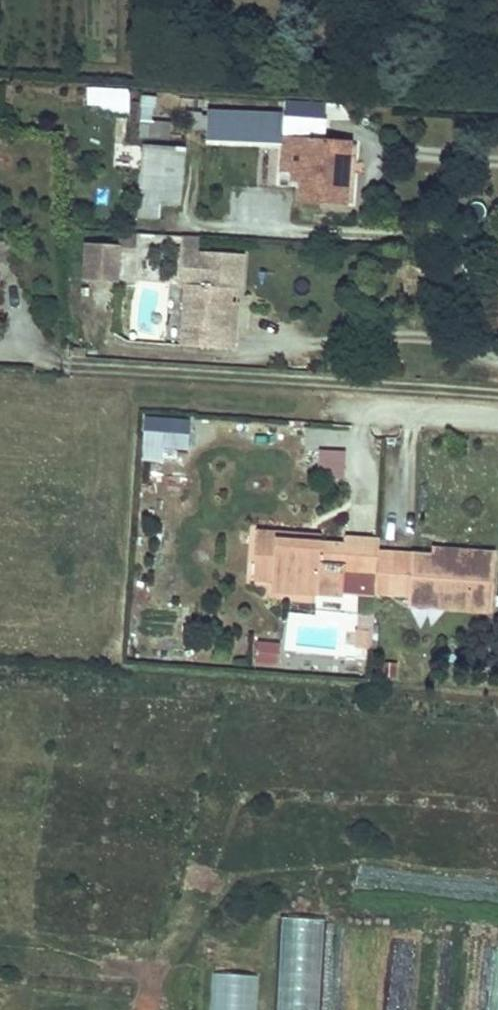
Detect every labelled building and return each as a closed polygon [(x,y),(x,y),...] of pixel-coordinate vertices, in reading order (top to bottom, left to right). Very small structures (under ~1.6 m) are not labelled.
[(85,113),(128,114),(129,90),(86,88),(85,113)] [(282,144),(281,169),(301,170),(300,199),(343,201),(345,144),(324,143),(325,102),(284,100),(283,114),(283,117),(282,144)] [(213,142),(282,144),(283,117),(283,114),(214,111),(213,142)] [(143,138),(139,221),(165,222),(166,204),(182,204),(184,139),(143,138)] [(118,243),(84,243),(84,276),(118,277),(118,243)] [(237,288),(185,285),(182,347),(234,350),(237,288)] [(193,418),(149,415),(147,446),(191,448),(193,418)] [(346,453),(321,451),(319,475),(344,478),(346,453)] [(250,584),(271,585),(287,586),(287,598),(313,599),(314,568),(339,568),(340,577),(357,577),(358,540),(340,539),(340,549),(319,549),(291,547),(292,537),(252,535),(250,584)] [(319,539),(292,537),(291,547),(319,549),(319,539)] [(372,541),(358,540),(357,577),(371,577),(372,557),(372,541)] [(431,549),(430,560),(452,561),(453,550),(431,549)] [(389,558),(388,594),(406,596),(450,597),(450,611),(493,612),(495,552),(453,550),(452,561),(430,560),(389,558)] [(371,594),(388,594),(389,558),(372,557),(371,577),(371,594)] [(287,586),(271,585),(270,598),(287,598),(287,586)] [(406,608),(450,611),(450,597),(406,596),(406,608)] [(280,645),(259,643),(256,664),(278,666),(280,645)] [(395,664),(382,663),(382,678),(395,678),(395,664)] [(208,1009),(255,1009),(257,976),(209,974),(208,1009)]
